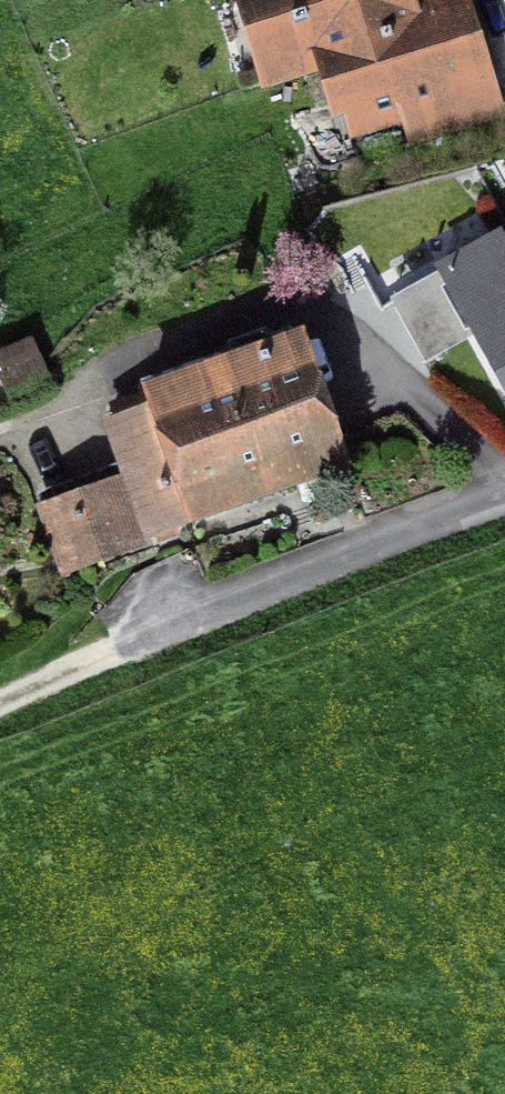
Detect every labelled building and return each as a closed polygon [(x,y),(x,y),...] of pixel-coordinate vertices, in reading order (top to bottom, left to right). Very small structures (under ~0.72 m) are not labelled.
[(405,0),(233,0),(261,83),(330,59),(353,126),(406,108),(418,143),(496,117),(459,8),(413,23),(405,0)] [(458,298),(504,384),(504,272),(458,298)] [(340,466),(290,329),(141,384),(147,399),(111,412),(132,468),(39,502),(63,568),(340,466)]
